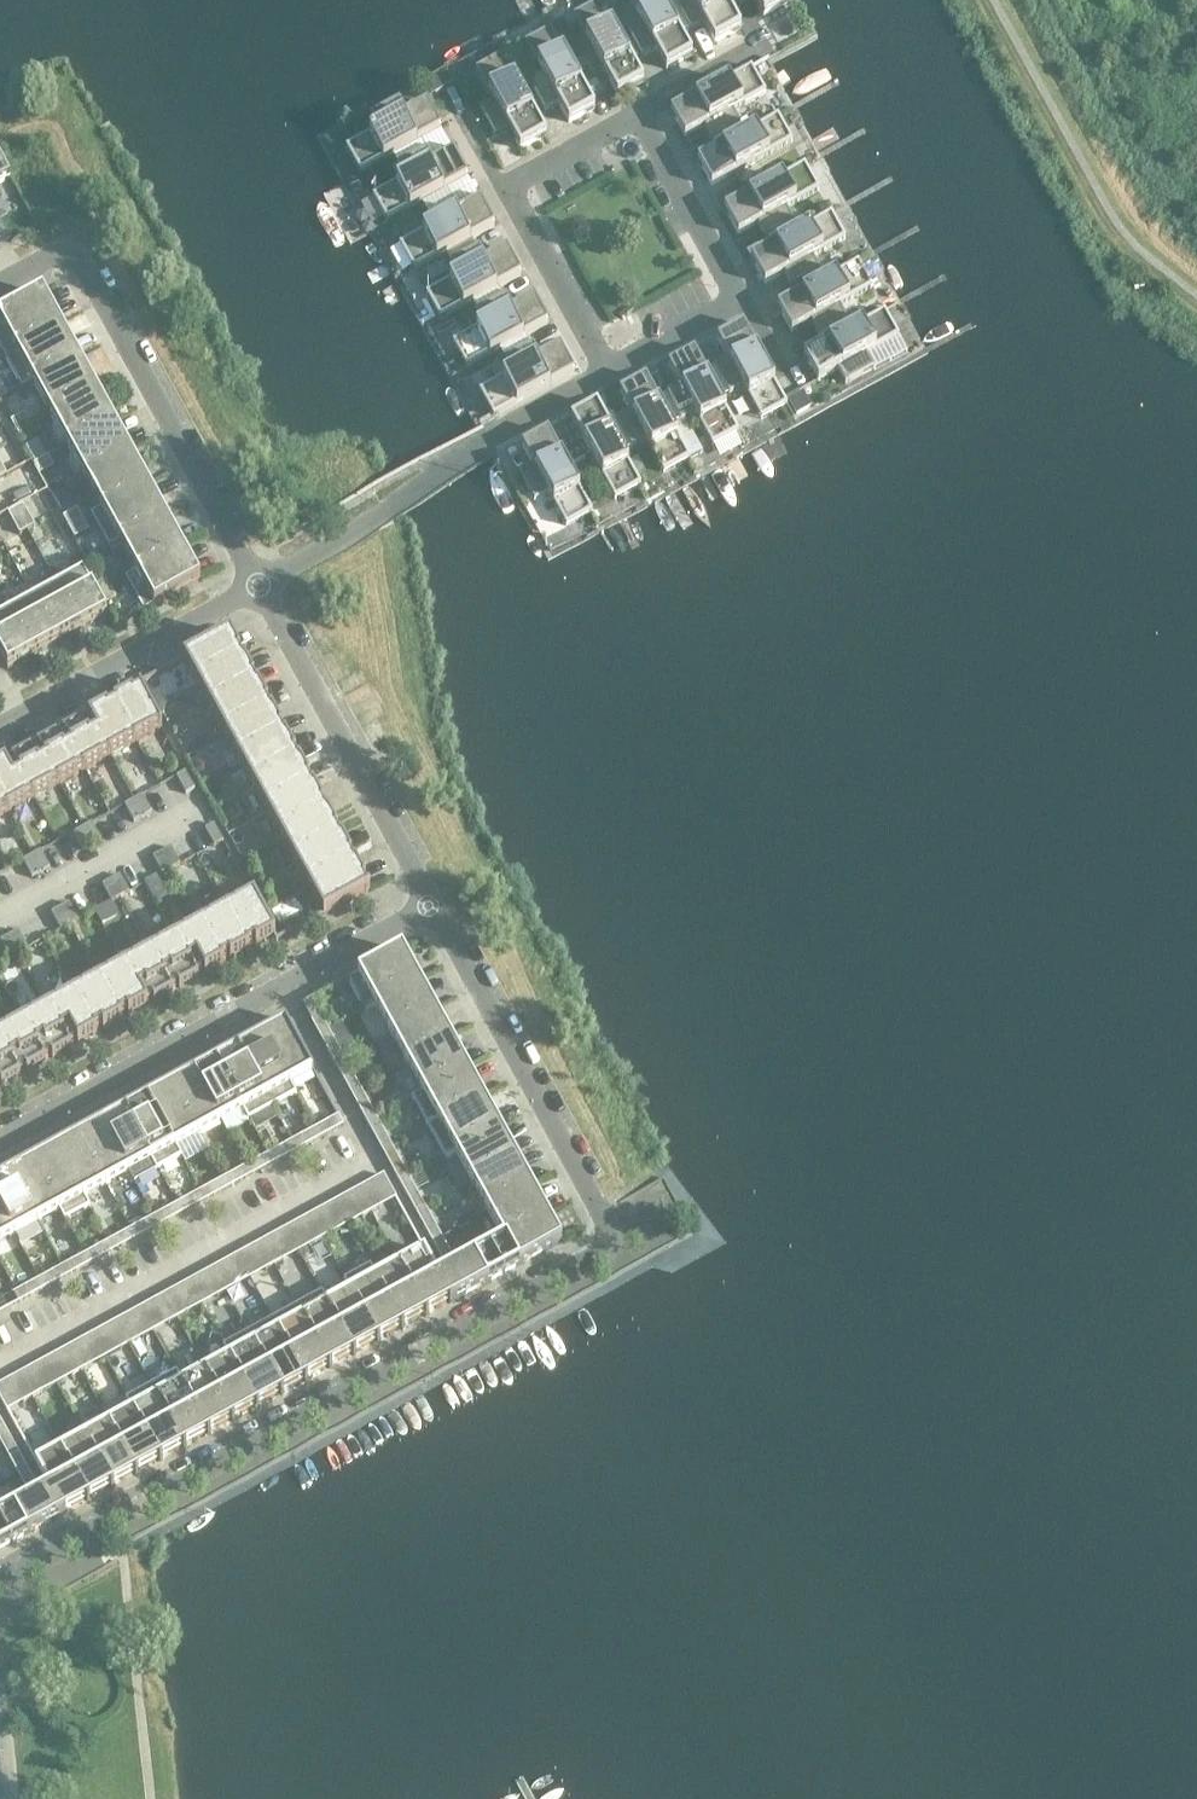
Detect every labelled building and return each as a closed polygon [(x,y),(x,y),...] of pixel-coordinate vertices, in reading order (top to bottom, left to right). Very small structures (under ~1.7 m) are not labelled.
[(616,34),(631,63),(654,50),(665,70),(691,55),(679,33),(665,7),(660,0),(627,0),(638,22),(616,34)] [(665,7),(679,33),(687,29),(689,31),(703,23),(713,43),(740,29),(724,0),(678,0),(665,7)] [(762,16),(788,2),(787,0),(753,0),(762,16)] [(598,1),(572,16),(616,96),(642,82),(631,63),(616,34),(598,1)] [(556,103),(567,123),(593,109),(549,28),(523,42),(541,75),(527,83),(542,111),(556,103)] [(508,130),(518,150),(545,135),(500,55),(474,69),(492,102),(478,109),(494,138),(508,130)] [(727,80),(669,111),(683,137),(703,127),(715,149),(744,134),(731,111),(764,93),(750,67),(727,80)] [(442,71),(426,80),(434,94),(450,85),(442,71)] [(377,130),(345,147),(359,174),(439,129),(425,103),(406,114),(398,100),(370,116),(377,130)] [(715,149),(696,160),(710,186),(790,142),(776,116),(753,129),(744,134),(715,149)] [(404,178),(371,196),(385,222),(466,178),(452,152),(432,163),(425,149),(396,164),(404,178)] [(9,178),(0,162),(0,183),(9,178)] [(722,209),(736,235),(756,224),(764,238),(792,223),(784,209),(817,191),(803,165),(722,209)] [(479,201),(398,245),(412,271),(435,259),(445,253),(450,262),(476,248),(471,239),(493,227),(479,201)] [(749,258),(763,284),(783,273),(790,287),(819,272),(811,258),(844,240),(829,214),(749,258)] [(447,281),(425,294),(439,320),(519,276),(505,250),(486,260),(478,246),(476,248),(450,262),(457,276),(447,281)] [(833,275),(776,306),(790,333),(809,322),(822,344),(840,334),(836,326),(845,320),(838,306),(870,288),(856,262),(833,275)] [(497,288),(472,302),(476,310),(501,297),(497,288)] [(41,293),(0,315),(0,352),(2,356),(59,325),(41,293)] [(484,325),(451,342),(465,369),(488,356),(498,351),(503,359),(529,345),(524,337),(546,324),(532,298),(512,309),(505,295),(476,311),(484,325)] [(822,344),(802,355),(816,381),(836,371),(844,385),(872,369),(873,370),(905,352),(883,311),(860,324),(840,334),(822,344)] [(76,357),(59,325),(2,356),(20,388),(30,382),(76,357)] [(742,325),(716,339),(726,359),(712,366),(728,395),(742,387),(760,420),(786,405),(742,325)] [(501,379),(478,391),(492,417),(573,373),(558,347),(539,358),(531,344),(529,345),(503,359),(510,373),(501,379)] [(693,351),(667,366),(678,385),(664,393),(679,421),(683,419),(693,414),(711,446),(737,432),(719,399),(704,371),(693,351)] [(94,389),(76,357),(30,382),(48,414),(94,389)] [(712,366),(704,371),(719,399),(728,395),(712,366)] [(644,378),(618,392),(629,412),(615,420),(630,448),(644,440),(662,473),(688,459),(687,456),(655,398),(644,378)] [(111,421),(94,389),(48,414),(65,446),(111,421)] [(803,392),(787,401),(796,416),(811,407),(803,392)] [(664,393),(655,398),(687,456),(700,449),(683,419),(679,421),(664,393)] [(569,419),(613,500),(639,485),(595,405),(569,419)] [(23,414),(9,421),(15,432),(29,424),(23,414)] [(129,453),(111,421),(65,446),(83,478),(129,453)] [(15,432),(21,443),(35,435),(29,424),(15,432)] [(547,431),(521,446),(531,465),(517,473),(533,501),(547,494),(565,526),(591,512),(567,468),(560,455),(547,431)] [(577,446),(560,455),(567,468),(584,459),(577,446)] [(146,485),(129,453),(83,478),(100,510),(146,485)] [(32,464),(38,475),(52,467),(46,456),(32,464)] [(164,517),(146,485),(100,510),(89,516),(107,548),(117,542),(164,517)] [(14,509),(26,530),(33,526),(22,505),(14,509)] [(7,513),(18,534),(26,530),(14,509),(7,513)] [(75,509),(61,517),(67,528),(81,520),(75,509)] [(181,548),(164,517),(117,542),(135,574),(181,548)] [(67,528),(73,539),(87,531),(81,520),(67,528)] [(199,581),(181,548),(135,574),(124,579),(142,612),(199,581)] [(81,571),(56,585),(80,630),(105,616),(99,604),(95,596),(90,587),(81,571)] [(103,580),(90,587),(95,596),(107,589),(103,580)] [(80,630),(56,585),(32,599),(56,643),(80,630)] [(112,597),(107,589),(95,596),(99,604),(112,597)] [(56,643),(32,599),(8,612),(32,656),(56,643)] [(8,612),(0,616),(0,658),(6,670),(32,656),(8,612)] [(243,661),(228,634),(182,660),(196,686),(243,661)] [(257,687),(243,661),(196,686),(210,712),(257,687)] [(270,712),(257,687),(210,712),(224,737),(270,712)] [(160,729),(140,692),(132,697),(131,694),(112,704),(134,744),(160,729)] [(134,744),(112,704),(112,705),(113,707),(107,711),(105,708),(87,718),(108,757),(134,744)] [(284,737),(270,712),(224,737),(238,763),(284,737)] [(108,757),(87,718),(86,719),(88,721),(81,725),(80,722),(62,732),(83,771),(108,757)] [(83,771),(62,732),(61,732),(62,735),(56,739),(55,736),(36,746),(58,785),(83,771)] [(298,763),(284,737),(238,763),(252,788),(298,763)] [(58,785),(36,746),(35,746),(37,749),(31,753),(29,750),(11,760),(32,799),(58,785)] [(11,760),(10,760),(11,763),(5,766),(4,764),(0,766),(0,801),(7,813),(32,799),(11,760)] [(312,788),(298,763),(252,788),(266,814),(312,788)] [(193,789),(184,772),(175,777),(184,794),(193,789)] [(326,814),(312,788),(266,814),(280,839),(326,814)] [(150,813),(141,796),(132,801),(141,818),(150,813)] [(141,818),(132,801),(123,805),(132,822),(141,818)] [(340,839),(326,814),(280,839),(294,864),(340,839)] [(99,840),(90,823),(81,828),(90,845),(99,840)] [(222,841),(213,824),(204,829),(213,846),(222,841)] [(90,845),(81,828),(72,833),(82,850),(90,845)] [(354,865),(340,839),(294,864),(308,890),(354,865)] [(169,848),(160,853),(170,870),(179,865),(169,848)] [(48,868),(39,851),(30,856),(40,873),(48,868)] [(170,870),(160,853),(152,858),(161,875),(170,870)] [(40,873),(30,856),(21,861),(31,878),(40,873)] [(368,891),(354,865),(308,890),(322,916),(368,891)] [(118,876),(110,881),(119,898),(128,893),(118,876)] [(119,898),(110,881),(101,885),(110,902),(119,898)] [(274,936),(252,897),(226,912),(247,951),(248,950),(246,948),(253,944),(254,947),(274,936)] [(68,904),(59,908),(68,925),(77,920),(68,904)] [(68,925),(59,908),(50,913),(59,930),(68,925)] [(247,951),(226,912),(200,926),(222,965),(222,964),(221,962),(227,958),(229,961),(247,951)] [(222,965),(200,926),(175,939),(196,979),(197,978),(196,976),(202,972),(203,975),(222,965)] [(17,931),(8,936),(17,953),(26,948),(17,931)] [(8,936),(0,940),(0,943),(8,958),(17,953),(8,936)] [(196,979),(175,939),(149,953),(171,993),(172,992),(170,990),(176,986),(178,989),(196,979)] [(417,981),(400,950),(345,980),(362,1011),(373,1005),(417,981)] [(171,993),(149,953),(124,967),(145,1007),(146,1006),(145,1003),(151,1000),(152,1003),(171,993)] [(145,1007),(124,967),(99,981),(120,1020),(121,1020),(119,1017),(126,1014),(127,1017),(145,1007)] [(120,1020),(99,981),(73,995),(95,1034),(94,1031),(100,1028),(102,1030),(120,1020)] [(433,1010),(417,981),(373,1005),(389,1034),(433,1010)] [(95,1034),(73,995),(48,1009),(69,1048),(70,1048),(68,1045),(75,1042),(76,1044),(95,1034)] [(311,1001),(303,1005),(311,1021),(319,1016),(311,1001)] [(69,1048),(48,1009),(22,1023),(44,1062),(43,1059),(49,1056),(51,1058),(69,1048)] [(449,1040),(433,1010),(389,1034),(405,1064),(449,1040)] [(22,1023),(0,1035),(0,1043),(18,1076),(19,1076),(17,1073),(24,1070),(25,1072),(44,1062),(22,1023)] [(312,1071),(286,1023),(262,1036),(288,1084),(312,1071)] [(294,1095),(288,1084),(262,1036),(239,1049),(271,1107),(294,1095)] [(466,1069),(449,1040),(405,1064),(421,1093),(466,1069)] [(0,1043),(0,1086),(18,1076),(0,1043)] [(334,1044),(325,1049),(333,1065),(343,1060),(334,1044)] [(271,1107),(239,1049),(216,1061),(242,1109),(248,1120),(271,1107)] [(351,1075),(343,1060),(333,1065),(342,1080),(351,1075)] [(242,1109),(216,1061),(193,1074),(219,1122),(242,1109)] [(482,1099),(466,1069),(421,1093),(410,1099),(427,1129),(482,1099)] [(219,1122),(193,1074),(170,1086),(196,1134),(219,1122)] [(196,1134),(170,1086),(147,1099),(173,1147),(196,1134)] [(179,1157),(173,1147),(147,1099),(124,1111),(151,1159),(156,1170),(179,1157)] [(498,1128),(482,1099),(427,1129),(443,1158),(453,1153),(498,1128)] [(366,1103),(357,1108),(366,1124),(375,1119),(366,1103)] [(151,1159),(124,1111),(101,1124),(127,1172),(151,1159)] [(383,1134),(375,1119),(366,1124),(374,1139),(383,1134)] [(327,1122),(313,1130),(318,1139),(332,1131),(327,1122)] [(127,1172),(101,1124),(78,1136),(104,1185),(127,1172)] [(514,1158),(498,1128),(453,1153),(470,1182),(514,1158)] [(318,1139),(313,1130),(298,1137),(304,1147),(318,1139)] [(104,1185),(78,1136),(55,1149),(81,1197),(104,1185)] [(281,1147),(267,1155),(272,1164),(286,1156),(281,1147)] [(87,1208),(81,1197),(55,1149),(32,1161),(59,1210),(64,1220),(87,1208)] [(272,1164),(267,1155),(253,1162),(258,1172),(272,1164)] [(530,1187),(514,1158),(470,1182),(486,1212),(530,1187)] [(59,1210),(32,1161),(9,1174),(36,1222),(59,1210)] [(399,1162),(389,1167),(398,1183),(407,1178),(399,1162)] [(235,1172),(221,1180),(226,1189),(240,1181),(235,1172)] [(9,1174),(0,1179),(0,1211),(13,1235),(36,1222),(9,1174)] [(416,1194),(407,1178),(398,1183),(407,1199),(416,1194)] [(226,1189),(221,1180),(207,1187),(212,1197),(226,1189)] [(379,1207),(366,1184),(357,1189),(370,1212),(379,1207)] [(546,1217),(530,1187),(486,1212),(501,1240),(488,1247),(489,1248),(546,1217)] [(370,1212),(357,1189),(348,1194),(360,1218),(370,1212)] [(190,1197),(175,1205),(180,1214),(195,1206),(190,1197)] [(180,1214),(175,1205),(161,1212),(166,1222),(180,1214)] [(331,1234),(318,1210),(309,1216),(321,1239),(331,1234)] [(0,1211),(0,1242),(13,1235),(0,1211)] [(321,1239),(309,1216),(299,1221),(312,1244),(321,1239)] [(560,1242),(546,1217),(489,1248),(502,1274),(560,1242)] [(431,1221),(422,1226),(430,1242),(440,1237),(431,1221)] [(143,1222),(129,1230),(134,1239),(148,1231),(143,1222)] [(134,1239),(129,1230),(115,1238),(120,1247),(134,1239)] [(282,1260),(270,1237),(260,1242),(273,1265),(282,1260)] [(448,1253),(440,1237),(430,1242),(439,1258),(448,1253)] [(273,1265),(260,1242),(251,1247),(264,1270),(273,1265)] [(98,1247),(83,1255),(88,1264),(103,1257),(98,1247)] [(502,1274),(489,1248),(488,1247),(437,1275),(450,1299),(451,1302),(502,1274)] [(423,1249),(397,1263),(424,1313),(450,1299),(437,1275),(423,1249)] [(88,1264),(83,1255),(69,1263),(74,1272),(88,1264)] [(234,1287),(221,1263),(212,1268),(225,1292),(234,1287)] [(424,1313),(397,1263),(373,1277),(400,1326),(424,1313)] [(343,1279),(349,1290),(376,1339),(400,1326),(373,1277),(367,1266),(343,1279)] [(225,1292),(212,1268),(203,1274),(215,1297),(225,1292)] [(52,1272),(38,1280),(43,1289),(57,1282),(52,1272)] [(43,1289),(38,1280),(23,1288),(28,1297),(43,1289)] [(185,1313),(172,1290),(163,1295),(176,1318),(185,1313)] [(376,1339),(349,1290),(325,1303),(352,1352),(376,1339)] [(319,1292),(295,1306),(328,1366),(352,1352),(325,1303),(319,1292)] [(176,1318),(163,1295),(154,1300),(167,1323),(176,1318)] [(0,1301),(0,1313),(11,1307),(6,1297),(0,1301)] [(328,1366),(295,1306),(271,1319),(304,1379),(328,1366)] [(137,1340),(124,1316),(115,1322),(128,1345),(137,1340)] [(304,1379),(271,1319),(247,1332),(279,1392),(304,1379)] [(128,1345),(115,1322),(105,1327),(118,1350),(128,1345)] [(279,1392),(247,1332),(222,1345),(228,1356),(255,1405),(279,1392)] [(89,1366),(76,1343),(66,1348),(79,1371),(89,1366)] [(79,1371),(66,1348),(57,1353),(70,1376),(79,1371)] [(255,1405),(228,1356),(204,1369),(231,1419),(255,1405)] [(40,1393),(27,1369),(18,1374),(31,1398),(40,1393)] [(231,1419),(204,1369),(179,1383),(206,1432),(231,1419)] [(174,1372),(150,1385),(182,1445),(206,1432),(179,1383),(174,1372)] [(31,1398),(18,1374),(9,1379),(22,1403),(31,1398)] [(182,1445),(150,1385),(125,1398),(131,1409),(158,1458),(182,1445)] [(158,1458),(131,1409),(107,1422),(134,1471),(158,1458)] [(134,1471),(107,1422),(83,1435),(110,1485),(134,1471)] [(0,1423),(0,1442),(8,1437),(0,1423)] [(110,1485),(83,1435),(59,1449),(86,1498),(110,1485)] [(86,1498),(59,1449),(33,1462),(47,1488),(60,1512),(86,1498)] [(26,1470),(17,1454),(8,1459),(17,1475),(26,1470)] [(34,1486),(26,1470),(17,1475),(25,1491),(34,1486)] [(60,1512),(47,1488),(0,1514),(0,1523),(11,1543),(62,1515),(60,1512)] [(0,1523),(0,1548),(11,1543),(0,1523)]
